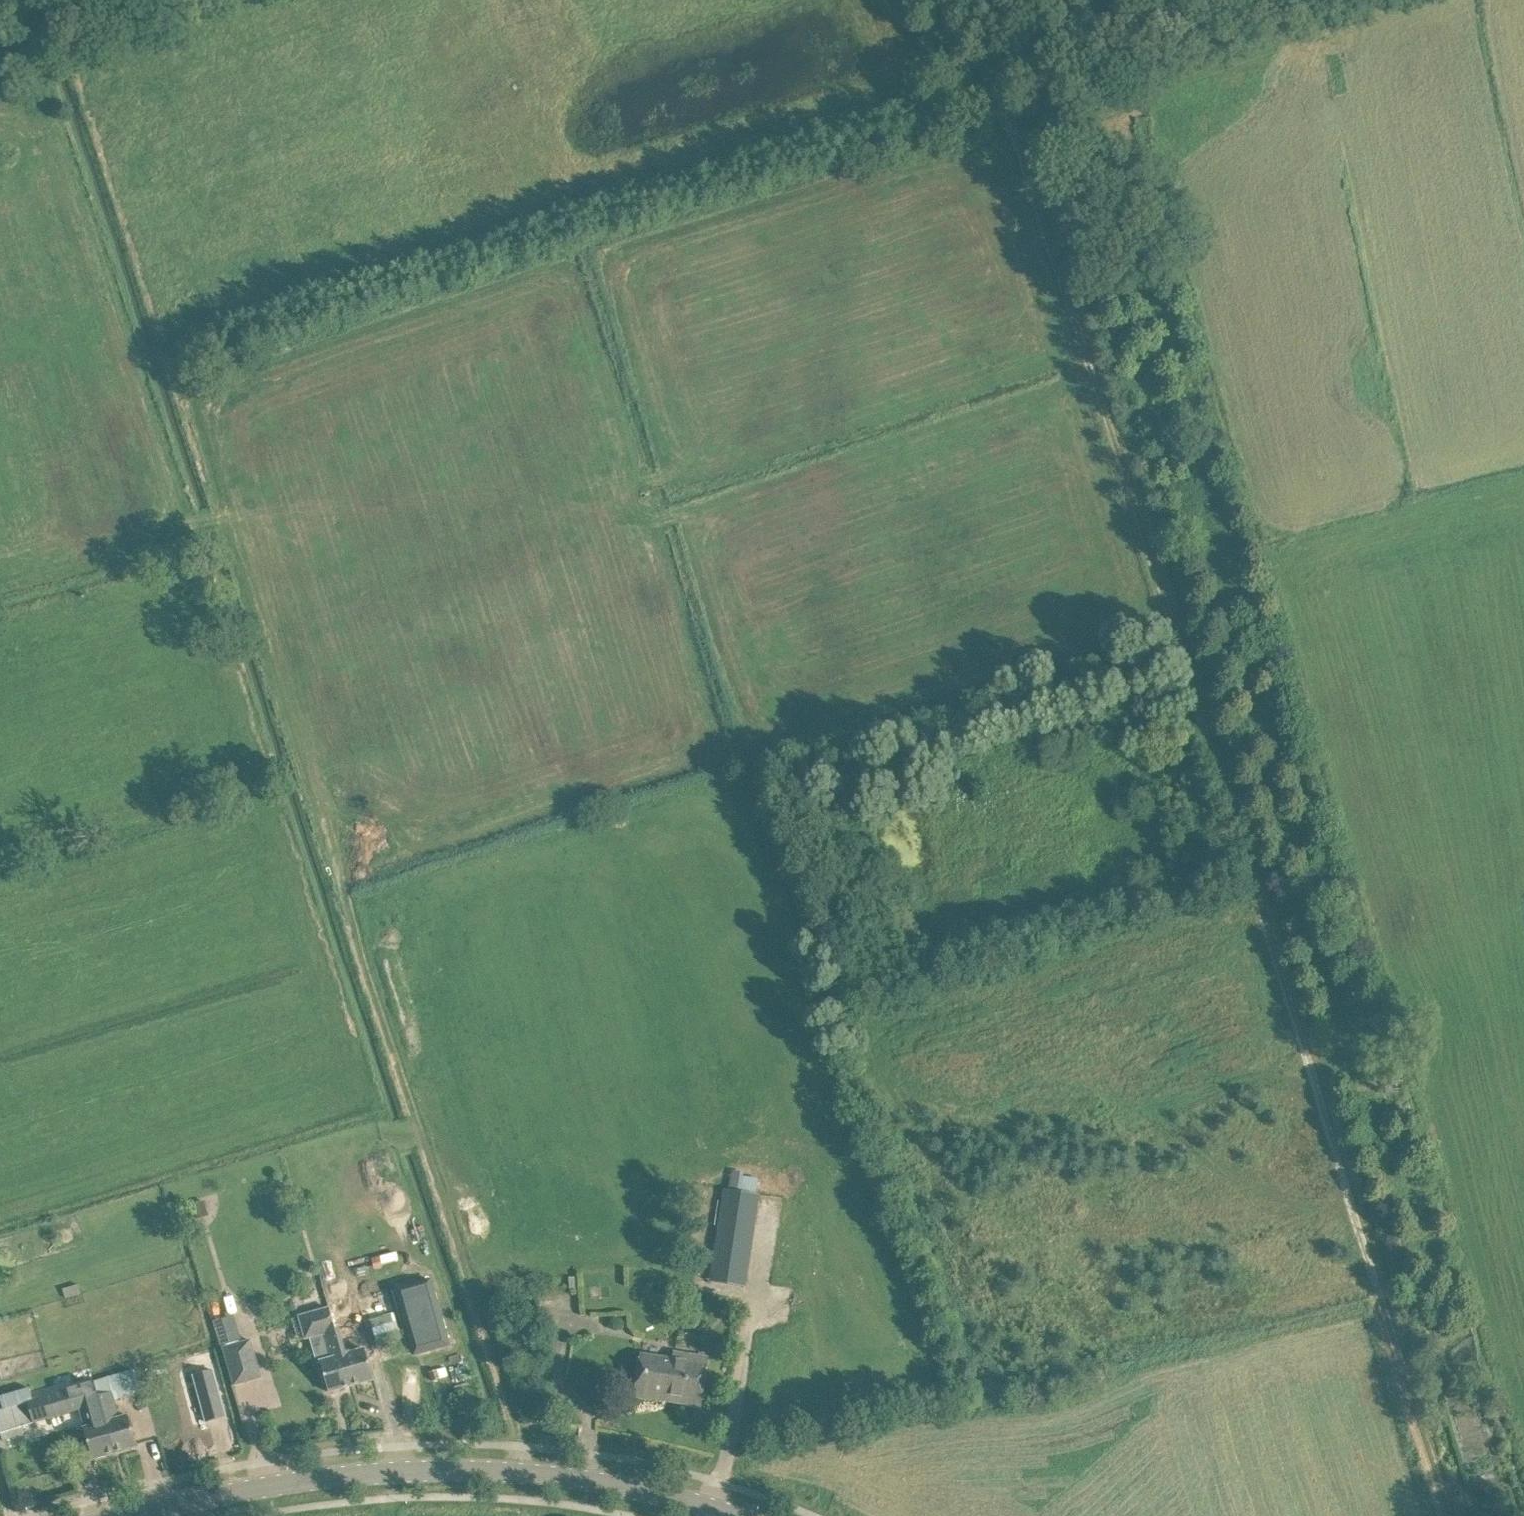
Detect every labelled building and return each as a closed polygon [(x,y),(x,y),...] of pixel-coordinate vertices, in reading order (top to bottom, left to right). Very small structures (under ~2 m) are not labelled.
[(712,1269),(746,1274),(758,1194),(725,1189),(712,1269)] [(194,1220),(210,1215),(205,1200),(189,1205),(194,1220)] [(431,1280),(396,1289),(415,1355),(449,1345),(431,1280)] [(371,1349),(357,1300),(329,1308),(352,1386),(374,1380),(366,1350),(371,1349)] [(352,1386),(329,1308),(299,1316),(306,1339),(310,1338),(317,1364),(321,1363),(329,1392),(352,1386)] [(383,1323),(372,1326),(378,1345),(401,1339),(394,1314),(381,1317),(383,1323)] [(669,1334),(677,1335),(679,1324),(671,1322),(669,1334)] [(223,1347),(234,1385),(262,1377),(251,1339),(223,1347)] [(636,1389),(668,1394),(669,1394),(674,1361),(641,1356),(636,1389)] [(669,1394),(668,1394),(667,1400),(701,1405),(707,1365),(674,1361),(669,1394)] [(213,1367),(194,1373),(207,1421),(226,1416),(213,1367)] [(438,1370),(431,1372),(434,1380),(440,1378),(438,1370)] [(135,1371),(95,1382),(115,1453),(137,1446),(129,1416),(120,1418),(114,1399),(141,1392),(135,1371)] [(93,1459),(115,1453),(95,1382),(94,1380),(91,1381),(92,1383),(81,1386),(80,1384),(78,1384),(79,1387),(68,1390),(67,1387),(42,1395),(49,1419),(88,1408),(93,1426),(84,1428),(93,1459)] [(29,1401),(0,1409),(0,1430),(1,1433),(3,1440),(25,1434),(23,1426),(36,1423),(33,1415),(29,1401)]
